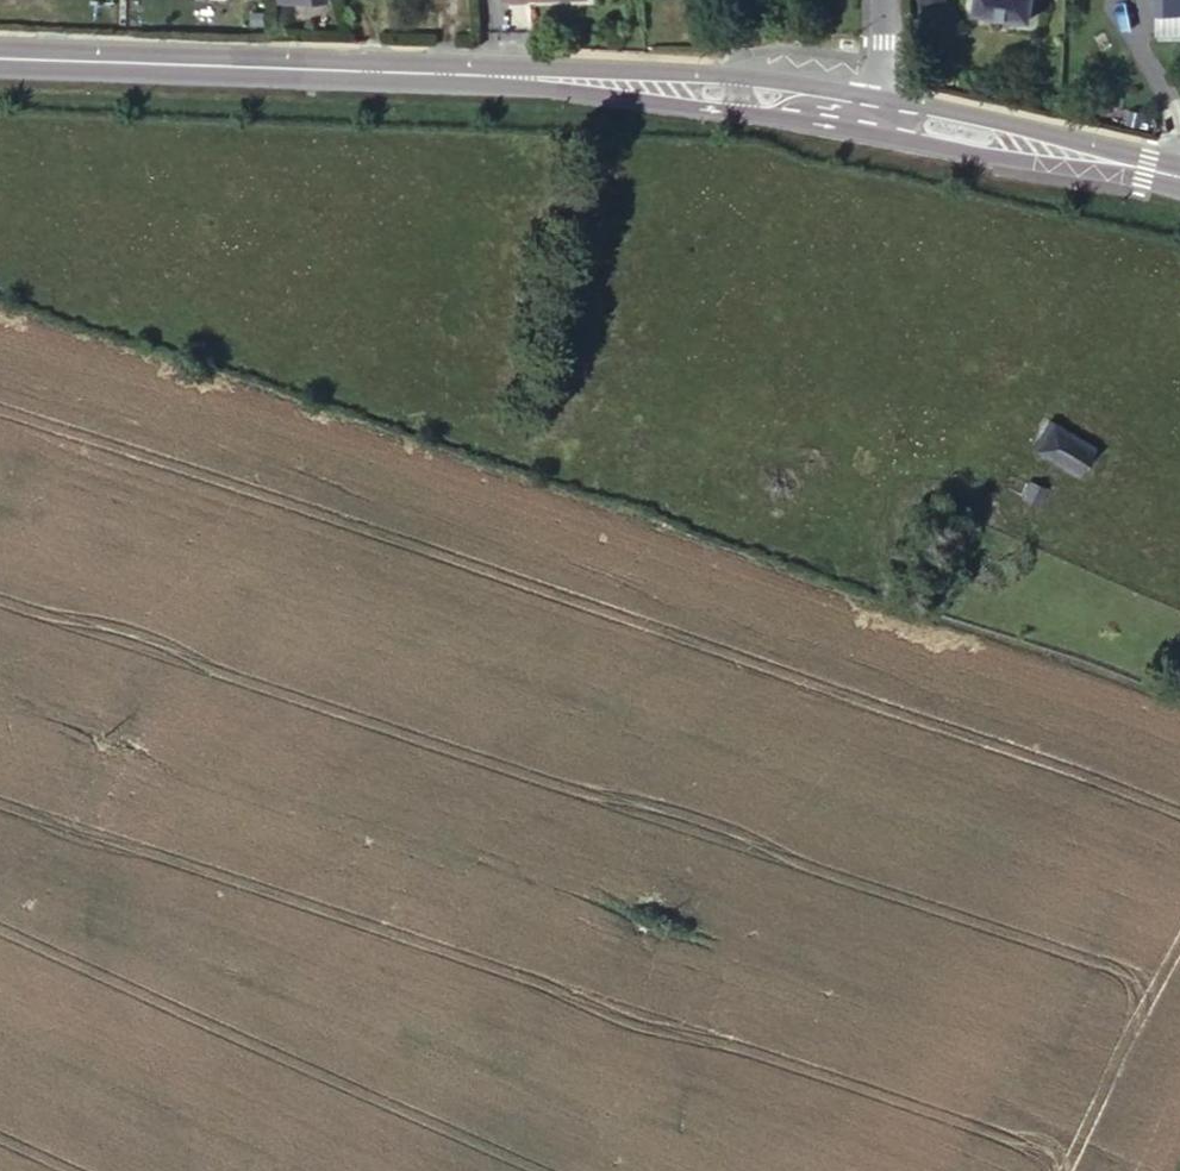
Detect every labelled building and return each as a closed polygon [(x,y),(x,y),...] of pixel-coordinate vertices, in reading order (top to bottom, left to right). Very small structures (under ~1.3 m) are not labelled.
[(1032,21),(1035,0),(976,0),(974,14),(1032,21)] [(1063,407),(1045,430),(1083,457),(1102,430),(1063,407)]
